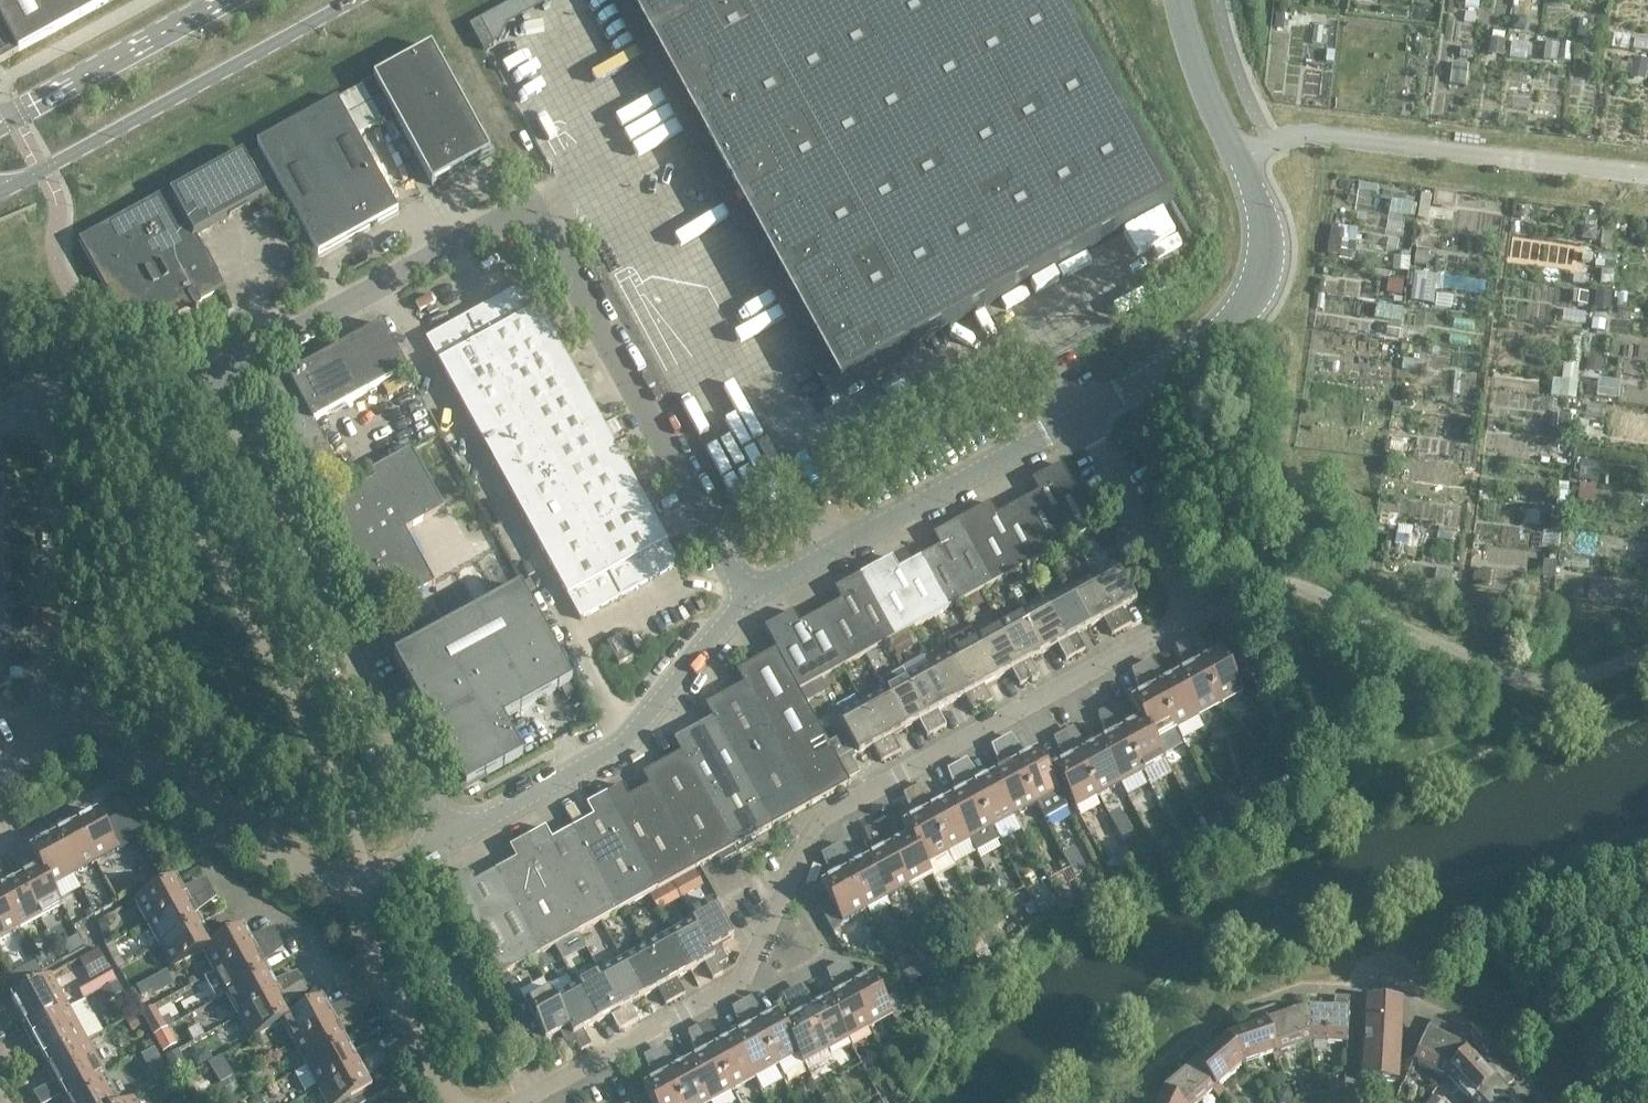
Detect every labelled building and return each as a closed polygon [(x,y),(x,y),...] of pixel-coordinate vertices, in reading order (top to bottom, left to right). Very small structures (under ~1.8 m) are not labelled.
[(109,1),(108,0),(0,0),(0,61),(109,1)] [(1060,0),(624,0),(710,156),(706,158),(722,189),(727,186),(838,388),(1172,205),(1060,0)] [(480,20),(469,26),(483,50),(493,44),(480,20)] [(430,47),(360,85),(371,105),(383,99),(431,186),(489,154),(430,47)] [(360,85),(256,142),(317,254),(397,211),(356,137),(381,123),(371,105),(360,85)] [(138,208),(78,241),(132,340),(177,314),(175,309),(188,301),(190,304),(191,306),(192,307),(194,308),(194,309),(195,309),(197,309),(198,308),(199,308),(199,307),(200,306),(200,304),(200,303),(199,302),(199,301),(221,289),(193,238),(266,198),(241,153),(168,192),(138,209),(138,208)] [(524,285),(425,339),(580,620),(679,566),(524,285)] [(407,371),(381,325),(250,397),(266,428),(273,424),(281,438),(274,442),(301,490),(339,469),(314,422),(407,371)] [(374,479),(316,511),(329,536),(334,533),(352,567),(348,569),(374,617),(434,585),(404,531),(443,509),(410,450),(370,472),(374,479)] [(1095,529),(1061,466),(1031,482),(1040,497),(1019,509),(1045,556),(1095,529)] [(10,513),(10,496),(4,496),(4,487),(0,487),(0,513),(10,513)] [(990,504),(961,520),(996,584),(1045,556),(1019,509),(999,520),(990,504)] [(0,513),(0,538),(4,538),(4,530),(10,530),(10,513),(0,513)] [(996,584),(961,520),(933,536),(941,551),(920,563),(947,611),(996,584)] [(0,538),(0,563),(10,563),(10,546),(4,546),(4,538),(0,538)] [(891,559),(862,575),(897,638),(947,611),(920,563),(900,574),(891,559)] [(0,563),(0,588),(4,588),(4,580),(10,580),(10,563),(0,563)] [(1136,603),(1115,566),(1091,579),(1120,631),(1130,626),(1122,611),(1136,603)] [(897,638),(862,575),(834,590),(842,606),(822,617),(848,665),(865,655),(875,650),(897,638)] [(1120,631),(1091,579),(1069,592),(1089,629),(1102,621),(1111,637),(1120,631)] [(0,588),(0,614),(10,614),(10,597),(4,597),(4,588),(0,588)] [(571,683),(519,589),(393,657),(465,789),(522,758),(502,721),(571,683)] [(1089,629),(1069,592),(1046,604),(1074,657),(1084,651),(1076,636),(1089,629)] [(967,602),(958,607),(963,616),(969,612),(970,608),(967,602)] [(1074,657),(1046,604),(1023,617),(1043,654),(1056,646),(1065,662),(1074,657)] [(764,629),(775,650),(798,692),(848,665),(822,617),(801,629),(793,613),(764,629)] [(0,614),(0,639),(4,639),(4,630),(10,630),(10,614),(0,614)] [(1043,654),(1023,617),(1000,629),(1029,682),(1038,676),(1030,661),(1043,654)] [(1029,682),(1000,629),(977,642),(997,679),(1011,671),(1019,687),(1029,682)] [(905,634),(889,643),(897,657),(913,648),(905,634)] [(632,658),(620,637),(606,645),(618,666),(632,658)] [(997,679),(977,642),(953,655),(982,707),(992,702),(983,687),(997,679)] [(831,752),(798,692),(775,650),(735,672),(743,685),(744,685),(810,807),(849,785),(848,784),(836,762),(831,752)] [(875,650),(865,655),(869,663),(879,658),(875,650)] [(1242,693),(1220,651),(1197,664),(1220,705),(1242,693)] [(982,707),(953,655),(930,667),(951,705),(964,697),(972,713),(982,707)] [(1151,662),(1141,667),(1176,730),(1198,718),(1175,676),(1163,683),(1151,662)] [(1220,705),(1197,664),(1175,676),(1198,718),(1220,705)] [(951,705),(930,667),(907,680),(936,733),(946,727),(937,712),(951,705)] [(1176,730),(1141,667),(1132,672),(1140,695),(1130,701),(1141,720),(1153,742),(1154,741),(1176,730)] [(907,680),(902,671),(879,684),(884,693),(905,730),(918,722),(927,738),(936,733),(907,680)] [(744,685),(743,685),(705,707),(712,720),(712,719),(771,828),(810,807),(744,685)] [(905,730),(884,693),(861,706),(890,758),(900,752),(891,737),(905,730)] [(890,758),(861,706),(838,719),(850,742),(831,752),(836,762),(856,752),(858,755),(872,748),(881,763),(890,758)] [(1097,715),(1107,739),(1097,744),(1120,785),(1142,773),(1110,714),(1107,709),(1097,715)] [(1118,710),(1110,714),(1142,773),(1165,761),(1154,741),(1153,742),(1141,720),(1127,727),(1118,710)] [(712,719),(712,720),(673,741),(680,754),(681,753),(736,856),(753,847),(749,840),(771,828),(712,719)] [(1074,734),(1065,739),(1098,798),(1120,785),(1097,744),(1083,752),(1074,734)] [(1010,736),(1001,741),(1036,805),(1059,793),(1036,751),(1023,758),(1010,736)] [(1098,798),(1065,739),(1057,743),(1067,760),(1052,768),(1075,810),(1098,798)] [(1036,805),(1001,741),(991,747),(1003,769),(991,776),(1014,817),(1036,805)] [(681,753),(680,754),(642,775),(650,791),(651,791),(694,870),(716,858),(720,865),(736,856),(681,753)] [(957,767),(969,788),(992,830),(1014,817),(991,776),(978,783),(967,761),(957,767)] [(1280,784),(1269,790),(1277,805),(1288,800),(1280,784)] [(622,787),(604,796),(656,891),(694,870),(651,791),(650,791),(630,802),(622,787)] [(913,791),(925,812),(955,867),(977,855),(976,853),(947,800),(933,808),(921,787),(913,791)] [(969,788),(947,800),(976,853),(998,841),(992,830),(969,788)] [(1269,794),(1265,796),(1269,805),(1273,803),(1269,794)] [(656,891),(604,796),(587,806),(595,821),(573,833),(617,912),(656,891)] [(96,812),(74,825),(95,864),(118,852),(96,812)] [(955,867),(925,812),(902,825),(908,836),(909,836),(926,866),(926,865),(931,875),(934,879),(955,867)] [(1235,814),(1227,819),(1232,828),(1240,823),(1235,814)] [(95,864),(74,825),(51,837),(73,877),(95,864)] [(865,831),(874,855),(865,860),(887,899),(909,887),(887,848),(874,826),(865,831)] [(1216,827),(1207,832),(1212,840),(1220,835),(1216,827)] [(544,829),(526,839),(579,934),(617,912),(573,833),(553,845),(544,829)] [(1194,837),(1192,843),(1196,849),(1206,843),(1201,833),(1194,837)] [(909,836),(908,836),(887,848),(909,887),(931,875),(926,865),(926,866),(909,836)] [(73,877),(51,837),(29,850),(39,868),(51,889),(52,889),(73,877)] [(579,934),(526,839),(508,849),(517,864),(496,876),(539,955),(579,934)] [(840,845),(831,850),(843,872),(865,912),(887,899),(865,860),(851,868),(848,863),(852,860),(840,845)] [(1177,845),(1168,850),(1173,860),(1183,855),(1177,845)] [(843,872),(831,850),(823,854),(835,876),(820,885),(821,886),(841,922),(842,924),(865,912),(843,872)] [(1065,860),(1059,864),(1063,872),(1069,869),(1065,860)] [(39,868),(17,880),(39,918),(62,906),(52,889),(51,889),(39,868)] [(467,872),(449,882),(501,976),(539,955),(496,876),(476,887),(467,872)] [(183,893),(175,879),(134,902),(146,924),(188,902),(205,893),(201,884),(183,893)] [(17,931),(39,918),(17,880),(3,887),(0,881),(0,900),(17,931)] [(821,886),(811,891),(831,927),(841,922),(821,886)] [(1062,888),(1057,891),(1062,899),(1069,895),(1066,889),(1062,888)] [(1038,899),(1033,901),(1037,909),(1045,905),(1042,900),(1038,899)] [(0,900),(0,940),(17,931),(0,900)] [(733,938),(712,901),(688,915),(692,923),(693,922),(717,967),(718,966),(727,961),(719,946),(733,938)] [(200,924),(188,902),(146,924),(158,946),(200,924)] [(1032,904),(1024,908),(1029,918),(1038,914),(1032,904)] [(91,909),(85,913),(88,919),(94,915),(91,909)] [(105,921),(98,923),(105,945),(112,942),(105,921)] [(693,922),(692,923),(669,935),(690,972),(703,964),(712,980),(722,974),(718,966),(717,967),(693,922)] [(212,946),(211,945),(200,924),(158,946),(171,969),(202,953),(201,952),(212,946)] [(250,943),(243,928),(211,945),(212,946),(201,952),(202,953),(214,974),(255,952),(272,942),(268,933),(250,943)] [(578,935),(555,947),(563,960),(585,948),(578,935)] [(690,972),(669,935),(646,948),(675,1000),(684,995),(676,979),(690,972)] [(114,945),(107,949),(110,956),(118,952),(114,945)] [(923,947),(915,951),(923,966),(931,962),(923,947)] [(675,1000),(646,948),(623,961),(643,998),(657,990),(665,1005),(675,1000)] [(267,973),(255,952),(214,974),(226,996),(267,973)] [(544,956),(534,961),(539,970),(549,965),(544,956)] [(102,958),(85,967),(91,979),(108,970),(102,958)] [(121,958),(114,962),(118,969),(125,965),(121,958)] [(643,998),(623,961),(599,973),(628,1026),(638,1021),(629,1005),(643,998)] [(34,963),(24,969),(29,979),(39,973),(34,963)] [(923,967),(904,978),(909,985),(927,974),(923,967)] [(274,986),(267,973),(226,996),(238,1018),(279,995),(301,984),(295,974),(274,986)] [(628,1026),(599,973),(576,986),(596,1023),(610,1016),(618,1031),(628,1026)] [(69,1008),(51,975),(10,997),(28,1031),(69,1008)] [(506,975),(500,979),(504,987),(511,983),(506,975)] [(870,977),(848,989),(870,1028),(891,1017),(894,1021),(905,1015),(894,996),(884,1001),(870,977)] [(117,982),(105,989),(110,999),(123,992),(117,982)] [(147,983),(136,989),(140,996),(152,992),(147,983)] [(596,1023),(576,986),(553,999),(577,1044),(576,1044),(581,1052),(591,1046),(582,1031),(596,1023)] [(870,1028),(848,989),(826,1001),(848,1040),(870,1028)] [(549,991),(524,1005),(515,1010),(535,1047),(559,1034),(567,1049),(576,1044),(577,1044),(553,999),(549,991)] [(291,1017),(279,995),(238,1018),(251,1042),(281,1024),(281,1023),(292,1018),(291,1017)] [(1323,1010),(1306,1009),(1310,1043),(1346,1045),(1349,999),(1334,998),(1334,1007),(1323,1006),(1323,1010)] [(335,1022),(322,999),(291,1017),(292,1018),(281,1023),(281,1024),(293,1045),(335,1022)] [(749,999),(741,1003),(776,1068),(797,1056),(798,1056),(782,1025),(783,1025),(776,1013),(761,1021),(749,999)] [(103,1032),(85,1000),(69,1008),(28,1031),(46,1063),(87,1041),(103,1032)] [(848,1040),(826,1001),(804,1013),(825,1053),(848,1040)] [(781,1078),(776,1068),(741,1003),(731,1009),(743,1031),(731,1038),(754,1080),(773,1070),(778,1080),(781,1078)] [(1397,1082),(1401,1026),(1388,1025),(1390,1005),(1365,1004),(1361,1080),(1397,1082)] [(1278,1014),(1275,1006),(1262,1011),(1276,1055),(1310,1043),(1306,1009),(1290,1015),(1288,1011),(1278,1014)] [(1276,1055),(1262,1011),(1248,1015),(1251,1023),(1240,1027),(1241,1031),(1225,1037),(1243,1066),(1276,1055)] [(352,1012),(335,1022),(293,1045),(305,1068),(347,1045),(339,1030),(356,1021),(352,1012)] [(825,1053),(804,1013),(783,1025),(782,1025),(798,1056),(797,1056),(802,1066),(825,1053)] [(134,1017),(127,1021),(132,1030),(139,1026),(134,1017)] [(1446,1026),(1432,1020),(1412,1062),(1445,1077),(1466,1050),(1451,1043),(1453,1039),(1442,1034),(1446,1026)] [(706,1024),(697,1029),(706,1045),(714,1040),(706,1024)] [(699,1056),(687,1062),(709,1102),(712,1102),(732,1092),(709,1050),(706,1045),(697,1029),(697,1028),(687,1033),(694,1051),(696,1050),(699,1056)] [(166,1030),(155,1036),(163,1052),(174,1046),(166,1030)] [(1243,1066),(1225,1037),(1213,1048),(1210,1044),(1202,1052),(1196,1045),(1185,1054),(1216,1089),(1243,1066)] [(754,1080),(731,1038),(709,1050),(732,1092),(754,1080)] [(105,1073),(87,1041),(46,1063),(64,1095),(105,1073)] [(359,1066),(347,1045),(305,1068),(317,1089),(359,1066)] [(155,1050),(142,1057),(156,1083),(169,1076),(155,1050)] [(1466,1050),(1445,1077),(1470,1102),(1471,1102),(1504,1072),(1494,1062),(1488,1067),(1481,1059),(1477,1062),(1466,1050)] [(177,1052),(165,1059),(172,1070),(184,1063),(177,1052)] [(359,1066),(317,1089),(325,1102),(367,1102),(376,1098),(371,1089),(363,1074),(384,1063),(380,1054),(359,1066)] [(1185,1054),(1174,1063),(1180,1070),(1171,1077),(1174,1080),(1162,1091),(1177,1102),(1199,1102),(1216,1089),(1185,1054)] [(687,1062),(665,1075),(680,1102),(709,1102),(687,1062)] [(228,1068),(214,1076),(220,1084),(232,1077),(228,1068)] [(1504,1072),(1471,1102),(1515,1102),(1512,1099),(1515,1096),(1507,1088),(1513,1082),(1504,1072)] [(105,1073),(64,1095),(68,1102),(121,1102),(105,1073)] [(665,1075),(642,1087),(651,1102),(680,1102),(665,1075)] [(1162,1091),(1156,1102),(1177,1102),(1162,1091)]
